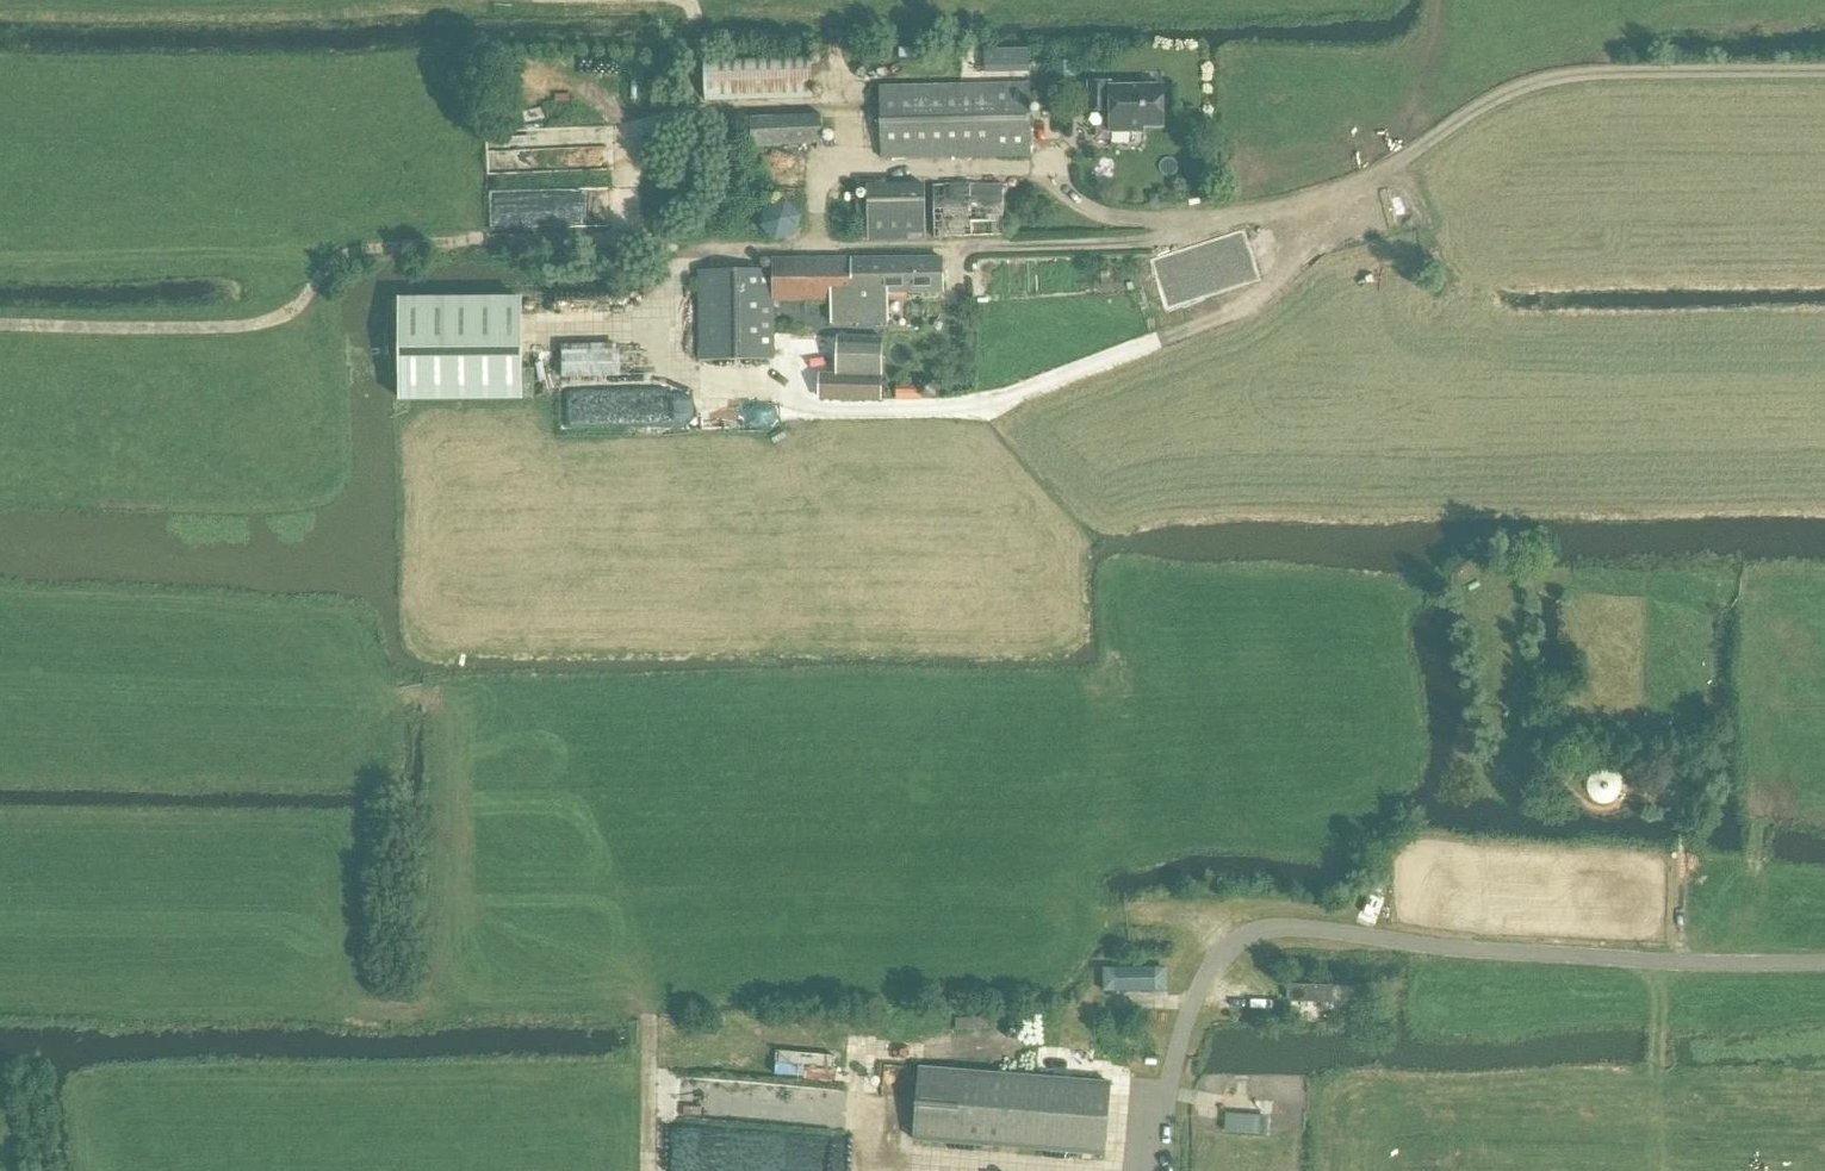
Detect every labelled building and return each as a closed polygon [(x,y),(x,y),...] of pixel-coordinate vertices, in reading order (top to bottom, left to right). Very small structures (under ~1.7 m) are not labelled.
[(704,98),(813,95),(812,60),(703,63),(704,98)] [(1163,127),(1162,86),(1112,87),(1112,83),(1088,83),(1089,112),(1111,111),(1111,133),(1131,132),(1131,128),(1163,127)] [(882,158),(1031,155),(1029,84),(880,87),(882,158)] [(752,147),(824,143),(822,115),(751,118),(752,147)] [(935,237),(1005,235),(1003,184),(933,186),(935,237)] [(868,239),(926,238),(925,186),(867,187),(868,239)] [(796,237),(802,216),(787,201),(766,206),(760,227),(775,242),(796,237)] [(773,269),(698,271),(699,360),(775,359),(774,301),(851,301),(852,301),(852,323),(886,323),(886,293),(942,292),(942,259),(942,258),(773,259),(773,269)] [(400,402),(525,402),(525,300),(401,299),(400,402)] [(820,398),(837,398),(881,399),(882,338),(838,337),(837,375),(820,374),(820,398)] [(1332,1003),(1332,985),(1290,984),(1289,1002),(1332,1003)] [(1106,1156),(1111,1081),(918,1067),(913,1142),(1106,1156)]
